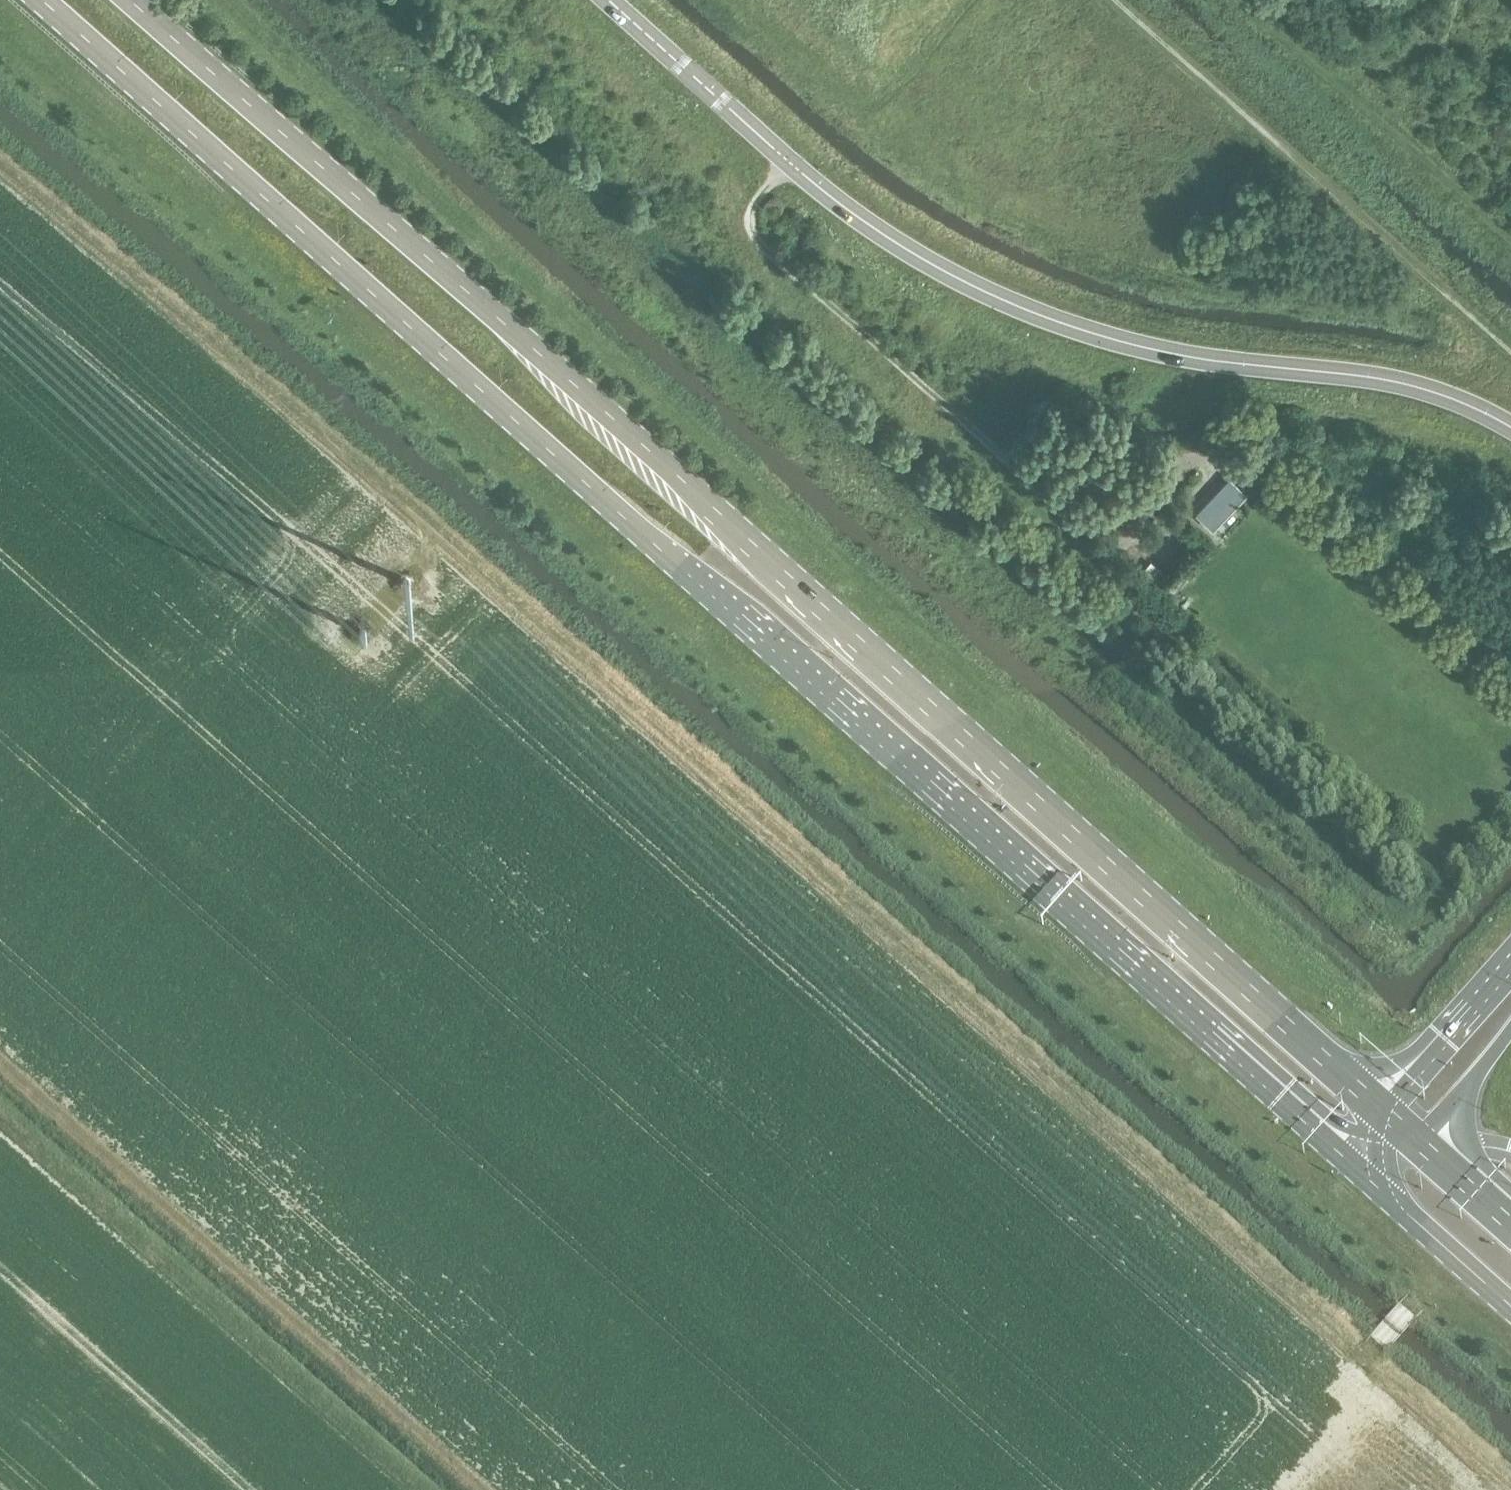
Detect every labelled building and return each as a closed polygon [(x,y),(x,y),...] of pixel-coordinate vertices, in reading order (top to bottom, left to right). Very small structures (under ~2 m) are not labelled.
[(1229,477),(1195,512),(1203,521),(1237,485),(1229,477)]
